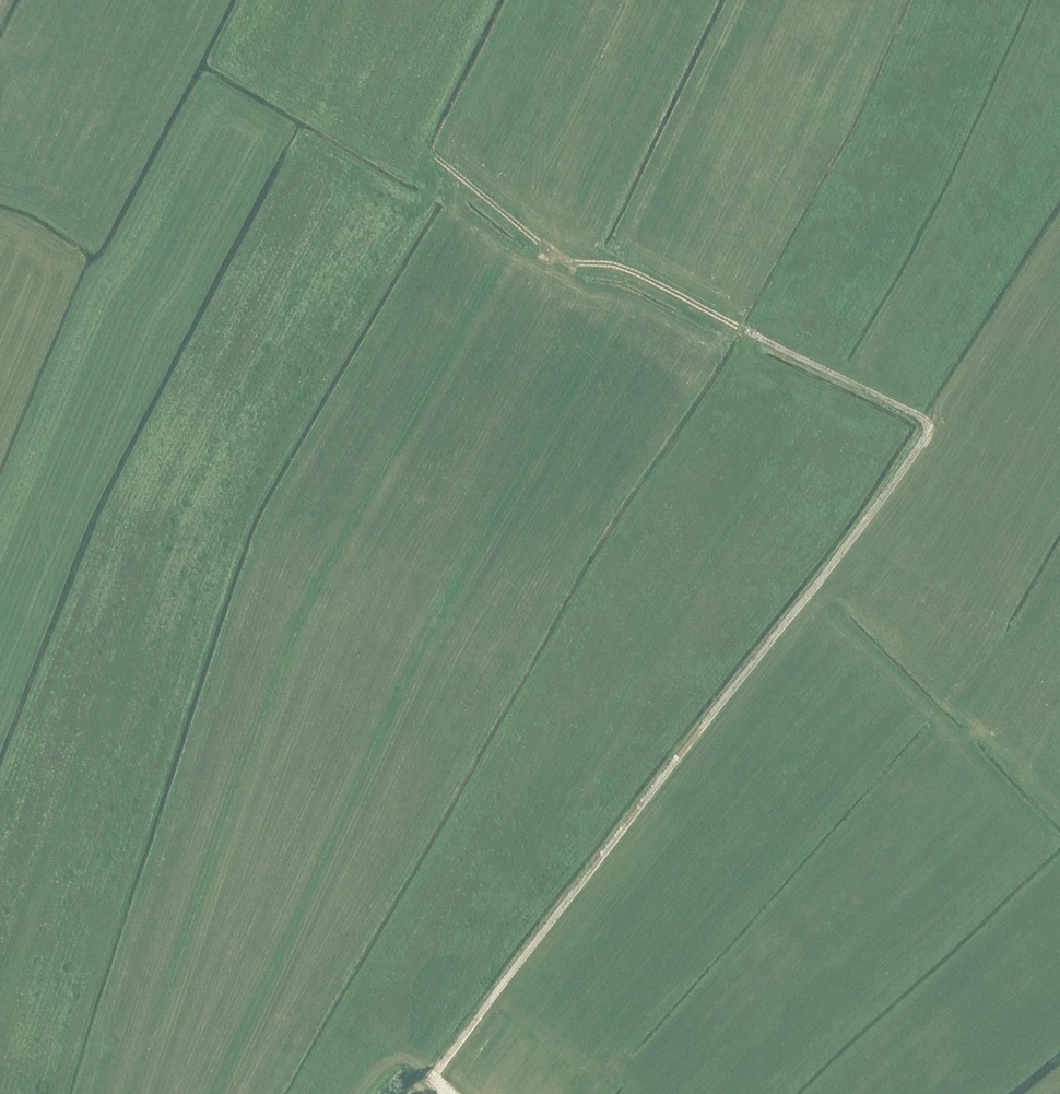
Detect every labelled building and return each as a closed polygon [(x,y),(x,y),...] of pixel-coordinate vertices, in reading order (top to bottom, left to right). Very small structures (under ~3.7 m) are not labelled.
[(491,1079),(501,1082),(504,1072),(493,1069),(491,1079)]
